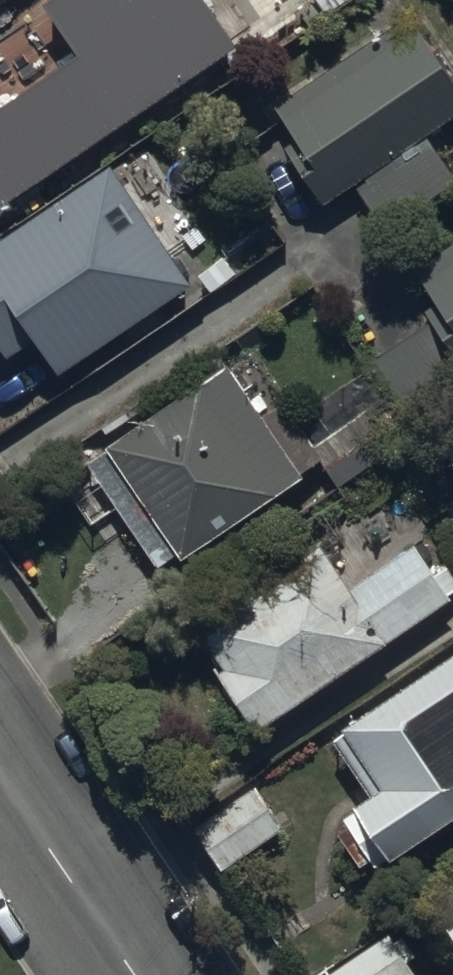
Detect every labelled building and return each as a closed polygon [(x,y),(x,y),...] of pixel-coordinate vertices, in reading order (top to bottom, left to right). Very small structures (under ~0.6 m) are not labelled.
[(236,52),(200,0),(60,0),(42,12),(77,64),(0,116),(0,220),(11,212),(8,208),(236,52)] [(276,111),(292,133),(277,143),(324,211),(355,190),(387,235),(452,189),(452,179),(426,140),(452,121),(452,81),(409,18),(276,111)] [(0,247),(0,354),(7,365),(35,347),(57,380),(190,292),(111,174),(0,247)] [(415,274),(437,306),(423,315),(430,326),(368,368),(413,434),(452,407),(452,248),(415,274)] [(370,414),(315,450),(285,405),(261,422),(218,358),(189,378),(199,393),(93,464),(82,448),(59,463),(72,482),(64,487),(92,529),(118,511),(159,573),(181,558),(186,566),(307,485),(302,478),(320,465),(336,489),(394,451),(370,414)] [(251,741),(452,604),(451,601),(452,599),(452,579),(444,565),(431,574),(414,548),(350,592),(321,549),(278,579),(270,567),(233,592),(241,604),(198,634),(226,675),(212,685),(251,741)] [(331,742),(362,787),(352,794),(362,809),(341,823),(348,833),(339,840),(361,874),(370,868),(377,878),(452,826),(452,659),(331,742)] [(193,828),(223,873),(285,833),(255,788),(193,828)] [(408,967),(417,961),(397,932),(333,974),(413,974),(408,967)]
